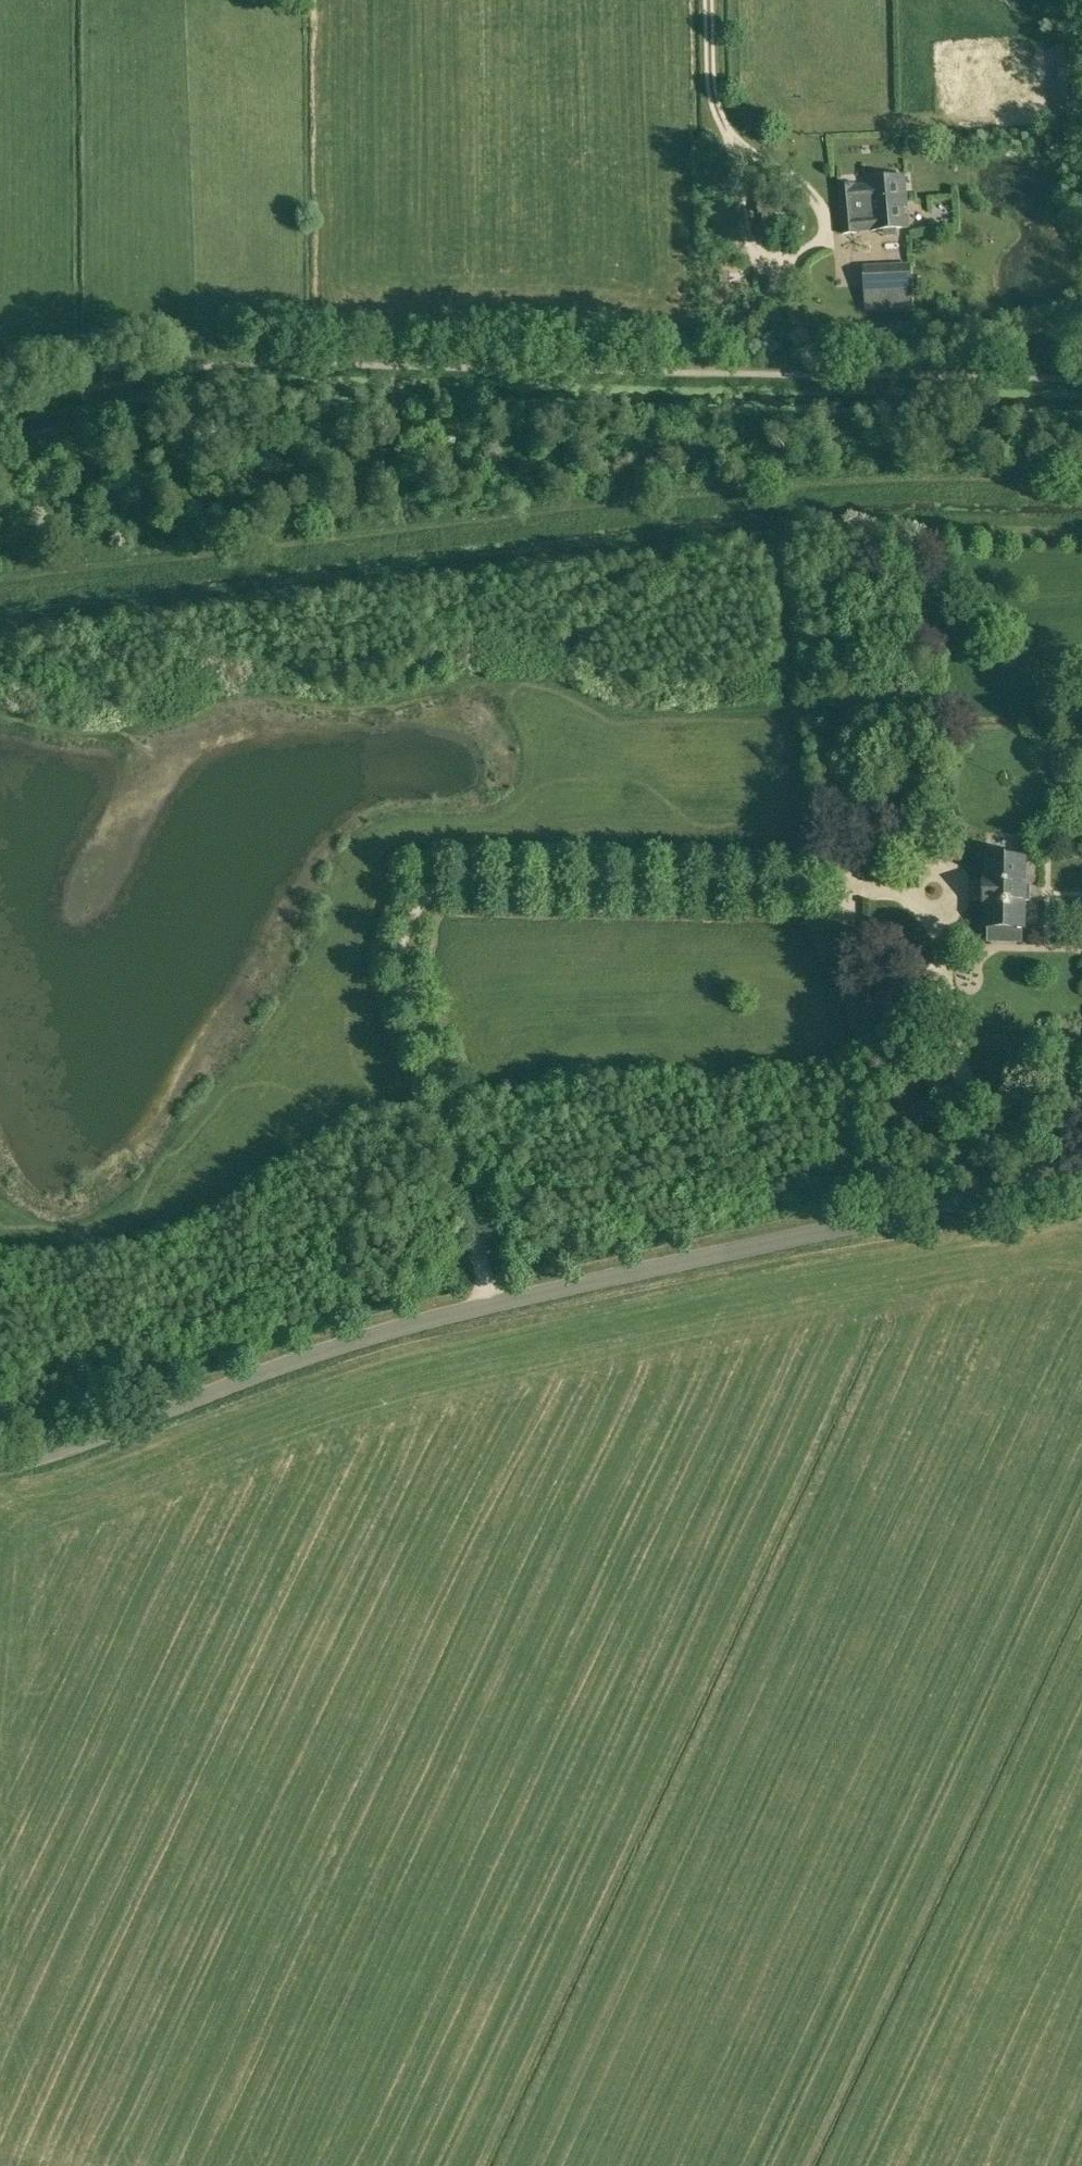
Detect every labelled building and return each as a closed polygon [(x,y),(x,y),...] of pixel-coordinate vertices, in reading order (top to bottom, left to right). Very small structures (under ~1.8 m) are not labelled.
[(842,233),(909,227),(904,175),(865,178),(866,183),(838,185),(842,233)] [(864,301),(912,299),(910,263),(863,265),(864,301)] [(1024,926),(1024,901),(1031,901),(1031,884),(1024,884),(1025,856),(989,855),(988,879),(985,879),(985,901),(988,901),(987,925),(998,925),(998,940),(1022,941),(1022,925),(1024,926)]
